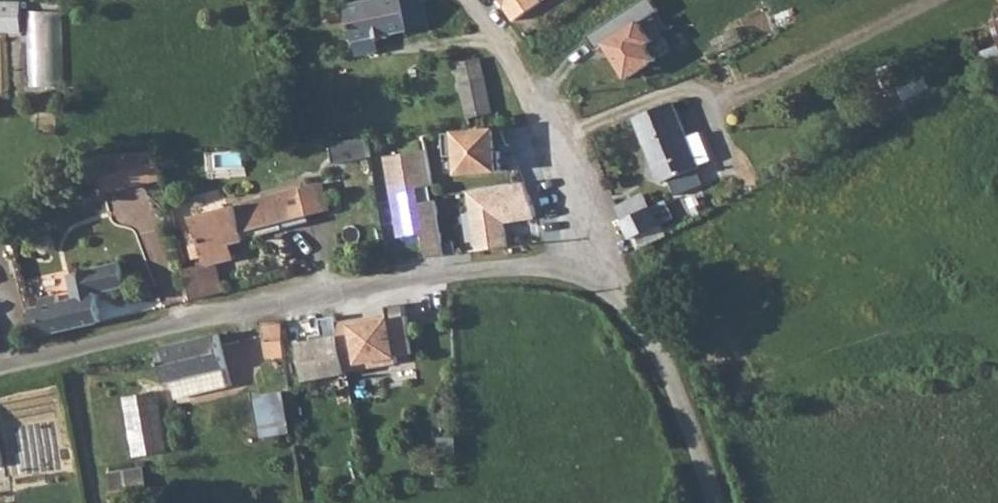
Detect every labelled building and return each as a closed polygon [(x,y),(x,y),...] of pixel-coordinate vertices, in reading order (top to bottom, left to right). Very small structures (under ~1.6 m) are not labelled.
[(25,33),(26,0),(15,0),(0,0),(0,32),(25,33)] [(349,4),(356,41),(378,36),(428,25),(422,0),(369,0),(349,4)] [(510,22),(542,0),(495,0),(510,22)] [(63,85),(66,11),(32,10),(30,84),(63,85)] [(658,44),(614,61),(626,91),(670,74),(658,44)] [(487,128),(485,113),(493,112),(480,57),(458,63),(471,129),(487,128)] [(700,166),(689,137),(676,103),(636,118),(662,183),(701,168),(700,166)] [(471,129),(438,132),(440,157),(450,156),(451,174),(491,171),(487,128),(471,129)] [(338,186),(373,185),(371,138),(336,139),(338,186)] [(430,184),(424,147),(380,154),(394,244),(413,241),(416,260),(443,256),(435,205),(415,208),(412,187),(430,184)] [(155,150),(116,151),(125,187),(163,177),(155,150)] [(532,218),(525,179),(464,190),(475,249),(505,244),(502,224),(532,218)] [(323,183),(303,188),(311,215),(330,210),(323,183)] [(186,269),(194,300),(226,293),(216,262),(235,257),(231,243),(246,239),(244,232),(284,222),(280,204),(286,202),(283,193),(194,216),(206,264),(186,269)] [(649,208),(623,221),(637,251),(648,246),(650,245),(644,233),(662,224),(653,206),(649,208)] [(40,337),(50,334),(103,321),(100,294),(100,292),(128,285),(123,263),(71,275),(76,299),(61,302),(60,295),(42,299),(44,307),(33,309),(40,337)] [(381,318),(282,320),(285,354),(369,353),(369,333),(381,333),(381,318)] [(282,320),(263,321),(263,336),(267,356),(285,354),(282,320)] [(220,332),(160,347),(168,381),(174,380),(228,367),(220,332)] [(300,359),(285,360),(290,389),(303,388),(300,359)] [(262,424),(292,418),(286,389),(256,395),(262,424)] [(124,397),(136,456),(171,449),(159,390),(124,397)] [(115,498),(152,495),(150,466),(113,469),(115,498)]
